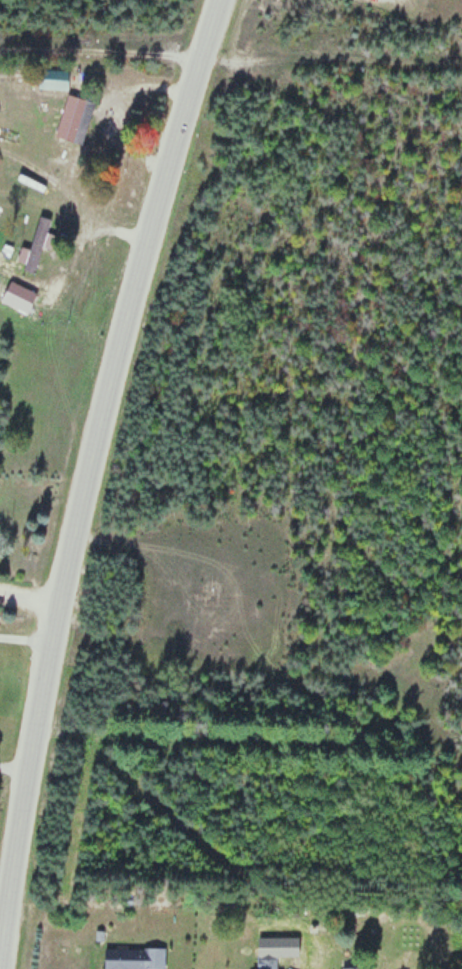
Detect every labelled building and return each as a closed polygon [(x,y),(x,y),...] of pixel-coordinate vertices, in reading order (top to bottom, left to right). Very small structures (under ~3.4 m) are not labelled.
[(39,90),(67,90),(67,71),(39,71),(39,90)] [(64,140),(83,145),(94,102),(75,97),(64,140)] [(31,244),(43,248),(52,221),(40,217),(31,244)] [(26,314),(37,294),(11,281),(1,301),(26,314)] [(165,949),(104,949),(104,968),(165,968),(165,949)] [(276,954),(257,955),(258,968),(277,968),(276,954)]
